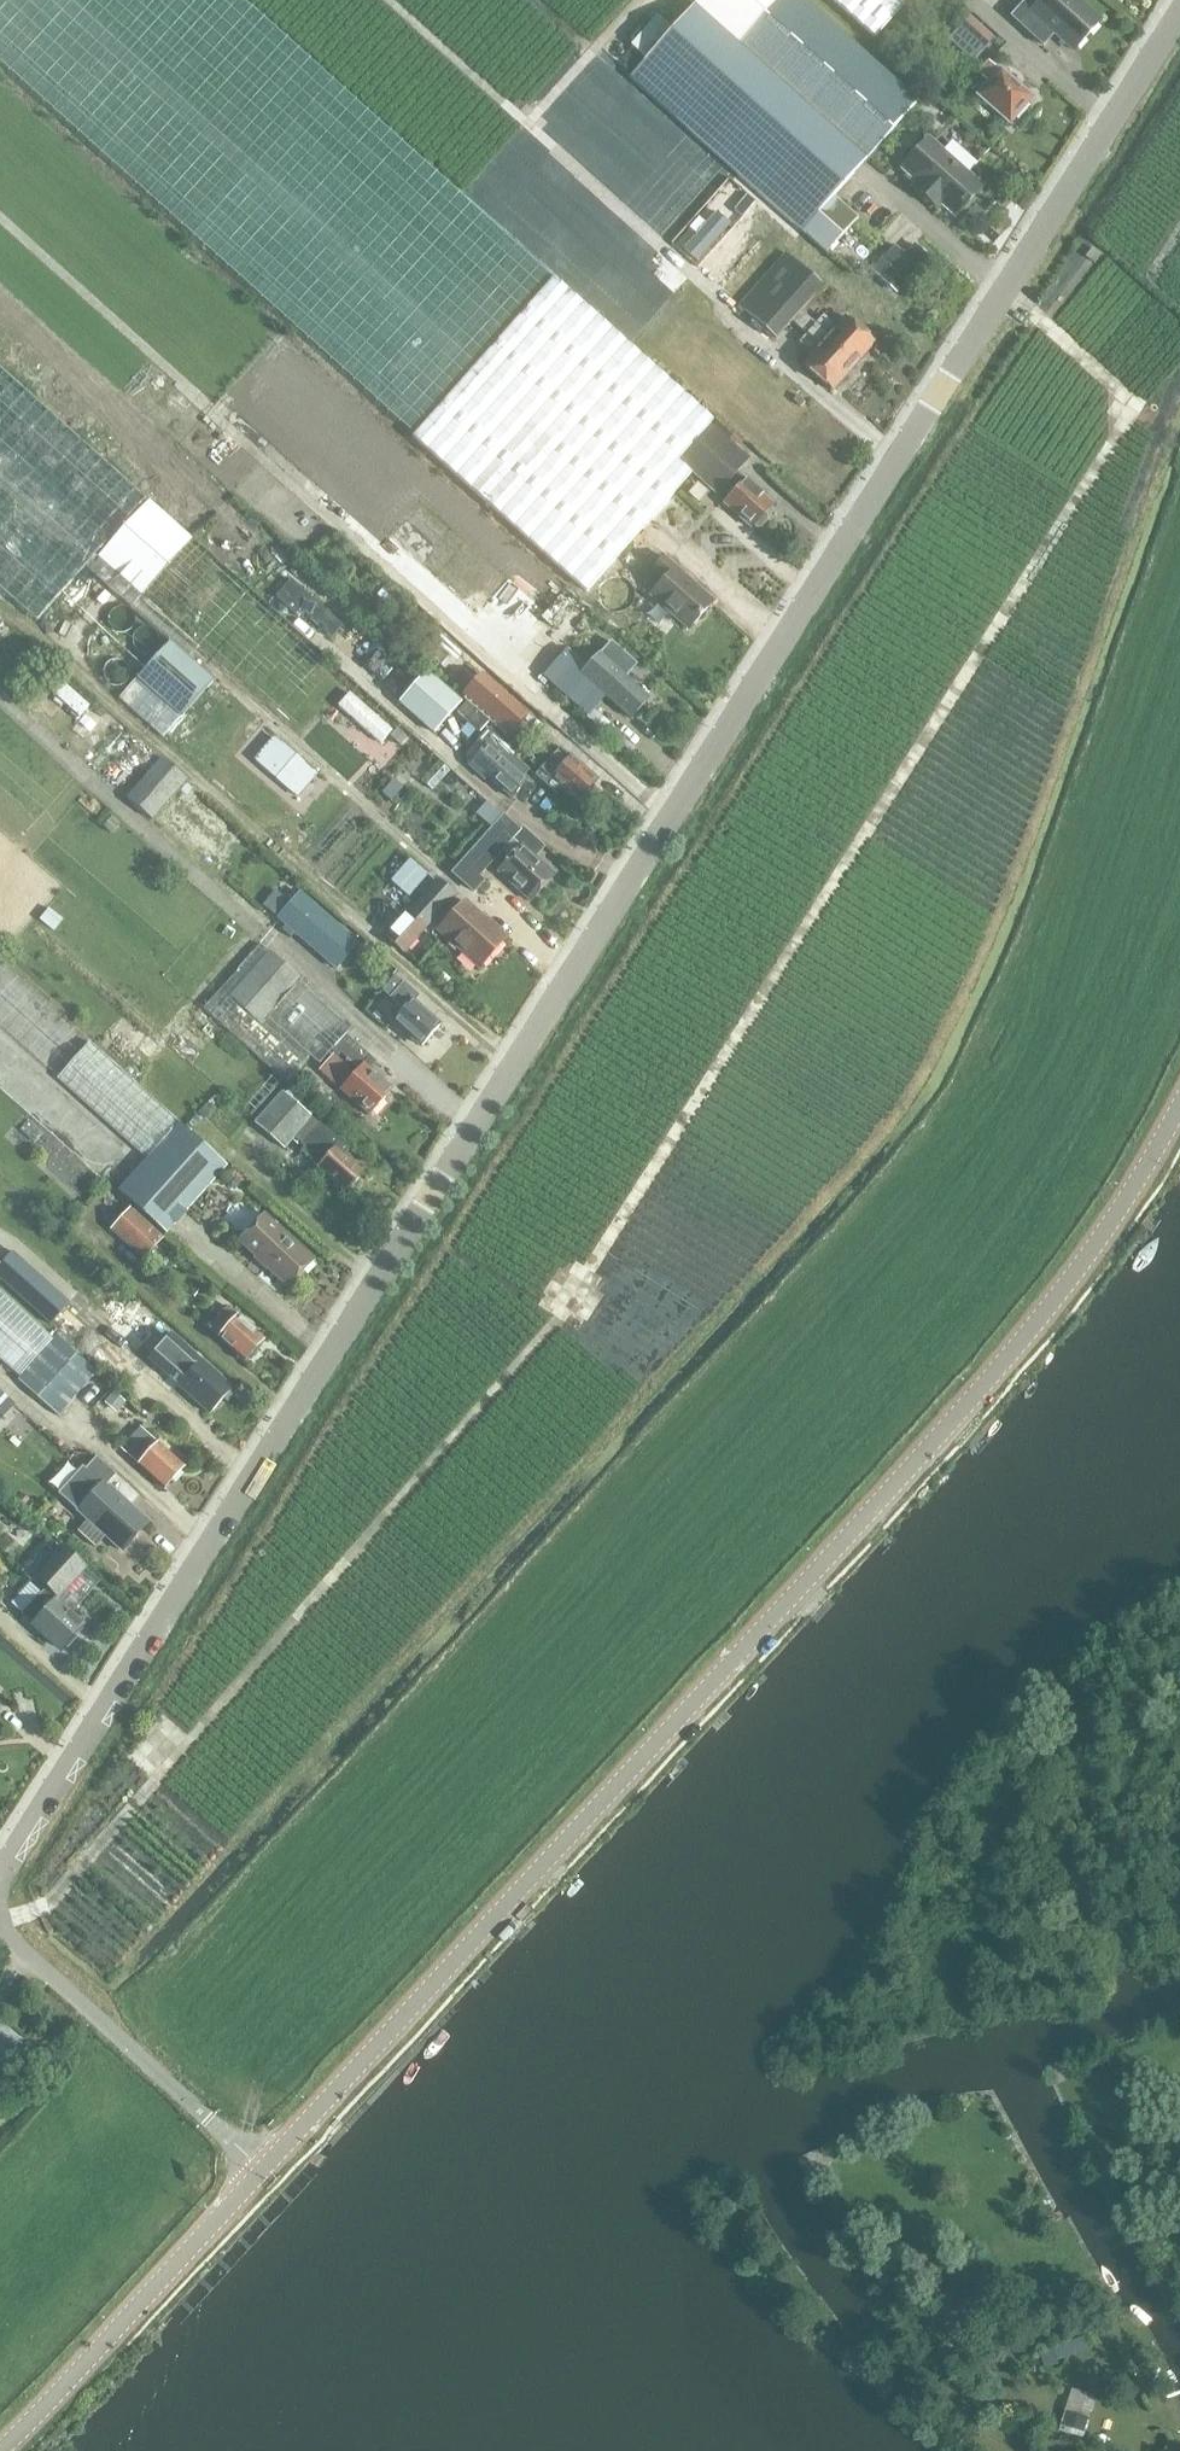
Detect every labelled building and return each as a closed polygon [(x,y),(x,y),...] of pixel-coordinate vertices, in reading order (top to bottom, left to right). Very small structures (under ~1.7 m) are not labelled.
[(77,104),(118,110),(127,96),(102,93),(144,87),(190,117),(193,112),(190,87),(201,70),(227,87),(252,49),(259,0),(58,0),(57,7),(79,21),(87,23),(81,57),(71,59),(77,104)] [(694,4),(672,29),(657,15),(631,45),(646,58),(629,77),(683,125),(801,230),(826,253),(858,217),(834,195),(918,101),(806,0),(689,0),(694,4)] [(907,0),(832,0),(874,37),(907,0)] [(1011,16),(1043,46),(1044,44),(1039,39),(1047,31),(1049,33),(1054,33),(1073,50),(1100,21),(1077,0),(1041,0),(1040,1),(1040,0),(1026,0),(1011,16)] [(970,16),(959,29),(948,41),(973,62),(984,50),(995,38),(970,16)] [(1002,71),(991,61),(981,73),(992,83),(981,95),(1011,122),(1033,97),(1003,70),(1002,71)] [(928,138),(902,168),(917,182),(914,186),(937,207),(941,202),(955,215),(981,185),(928,138)] [(894,245),(873,269),(897,291),(928,257),(914,244),(904,254),(894,245)] [(819,291),(782,258),(761,282),(856,366),(877,342),(848,317),(839,327),(825,315),(817,323),(802,310),(819,291)] [(471,488),(500,514),(587,591),(692,473),(677,460),(713,420),(554,278),(413,436),(471,488)] [(856,366),(761,282),(740,306),(777,338),(793,320),(808,333),(801,341),(815,354),(806,365),(835,390),(856,366)] [(192,538),(193,537),(149,499),(97,555),(96,554),(147,498),(0,367),(0,586),(37,619),(86,565),(171,640),(119,698),(379,929),(430,872),(438,880),(498,811),(192,538)] [(750,528),(773,503),(738,470),(750,456),(717,426),(683,462),(717,494),(727,483),(735,491),(724,503),(750,528)] [(713,600),(675,566),(664,556),(650,572),(661,582),(650,595),(688,629),(713,600)] [(281,593),(328,635),(339,623),(293,580),(281,593)] [(126,796),(153,820),(188,780),(162,756),(0,614),(0,686),(125,797),(126,796)] [(626,678),(637,665),(611,642),(582,674),(574,668),(559,685),(579,703),(595,685),(632,718),(650,699),(626,678)] [(400,703),(435,734),(462,704),(427,672),(400,703)] [(462,694),(509,736),(529,714),(481,672),(462,694)] [(382,691),(397,704),(413,686),(398,673),(382,691)] [(530,739),(539,729),(528,718),(519,728),(530,739)] [(511,797),(525,782),(485,746),(469,764),(485,779),(488,776),(511,797)] [(579,803),(598,783),(560,750),(542,770),(579,803)] [(533,900),(556,875),(534,854),(542,845),(523,827),(520,830),(504,816),(453,873),(473,892),(483,881),(478,876),(513,837),(523,846),(500,871),(533,900)] [(18,842),(0,826),(0,862),(18,842)] [(288,875),(264,900),(277,912),(301,886),(288,875)] [(406,954),(458,896),(440,879),(388,937),(406,954)] [(290,938),(295,932),(334,967),(357,942),(315,904),(300,890),(276,917),(285,925),(281,930),(290,938)] [(477,963),(496,940),(460,908),(440,931),(477,963)] [(379,1062),(346,1032),(353,1024),(260,942),(204,1006),(170,1043),(255,1118),(310,1054),(323,1065),(333,1054),(329,1051),(331,1048),(338,1055),(341,1052),(361,1069),(343,1090),(373,1116),(395,1091),(372,1071),(379,1062)] [(423,1046),(441,1026),(415,1002),(420,996),(406,983),(393,998),(406,1009),(395,1021),(423,1046)] [(57,1077),(146,1156),(118,1188),(167,1232),(228,1164),(179,1121),(180,1120),(90,1040),(57,1077)] [(284,1147),(312,1116),(282,1089),(254,1121),(284,1147)] [(305,1145),(302,1149),(318,1163),(318,1164),(347,1189),(363,1171),(343,1153),(350,1145),(321,1119),(301,1141),(305,1145)] [(12,1206),(0,1196),(0,1220),(12,1206)] [(131,1208),(113,1229),(144,1257),(163,1236),(131,1208)] [(264,1211),(238,1238),(288,1285),(313,1258),(264,1211)] [(13,1251),(0,1265),(0,1281),(49,1325),(70,1302),(13,1251)] [(19,1375),(17,1377),(59,1414),(76,1394),(97,1370),(56,1333),(54,1335),(0,1287),(0,1357),(19,1375)] [(136,1295),(104,1330),(149,1370),(156,1363),(210,1412),(233,1386),(201,1359),(204,1355),(136,1295)] [(227,1304),(207,1325),(245,1359),(265,1338),(227,1304)] [(118,1386),(103,1396),(113,1410),(128,1401),(118,1386)] [(10,1399),(0,1390),(0,1410),(10,1399)] [(6,1422),(19,1440),(39,1426),(27,1408),(6,1422)] [(164,1489),(183,1469),(139,1429),(121,1449),(164,1489)] [(105,1534),(123,1550),(148,1522),(106,1485),(114,1476),(94,1458),(76,1477),(92,1491),(76,1509),(87,1518),(78,1529),(96,1545),(105,1534)] [(47,1586),(34,1601),(22,1614),(62,1650),(83,1627),(55,1601),(85,1568),(63,1548),(37,1577),(47,1586)] [(1010,2328),(1015,2336),(1019,2333),(1014,2325),(1010,2328)] [(1091,2348),(1086,2334),(1040,2350),(1046,2367),(1061,2362),(1059,2359),(1091,2348)] [(1025,2345),(1021,2335),(1010,2341),(1015,2350),(1025,2345)] [(1085,2436),(1098,2394),(1073,2386),(1060,2428),(1085,2436)]
